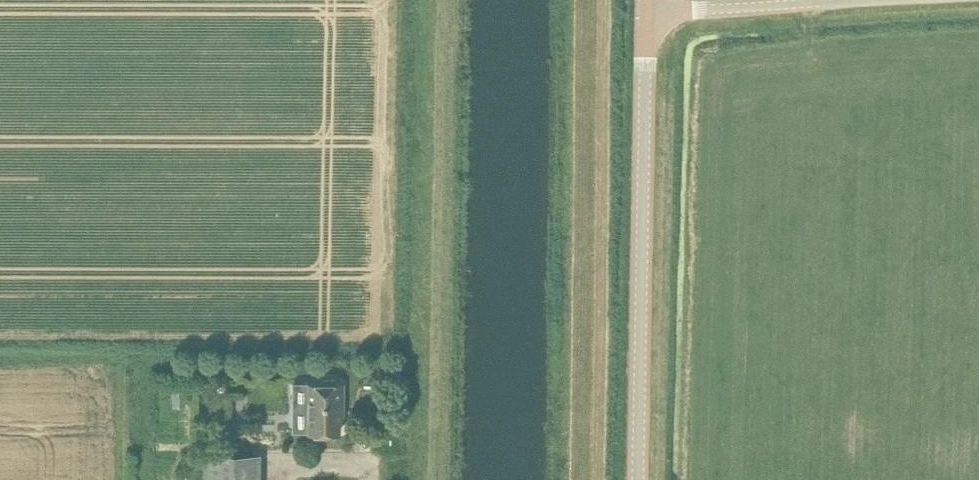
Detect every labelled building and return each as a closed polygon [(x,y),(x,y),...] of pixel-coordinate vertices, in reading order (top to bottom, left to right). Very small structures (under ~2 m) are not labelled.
[(343,415),(343,406),(343,382),(308,382),(308,431),(339,431),(339,415),(343,415)] [(253,452),(204,452),(204,479),(253,479),(253,452)]
